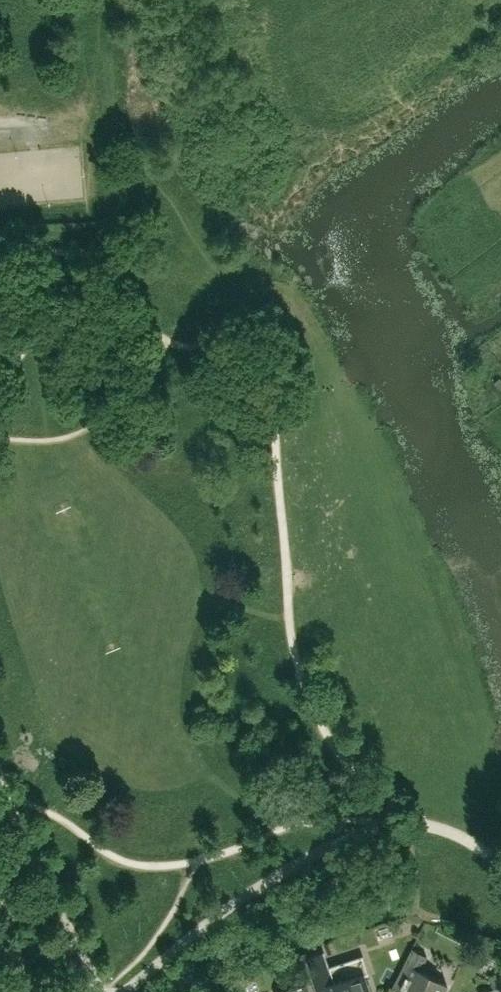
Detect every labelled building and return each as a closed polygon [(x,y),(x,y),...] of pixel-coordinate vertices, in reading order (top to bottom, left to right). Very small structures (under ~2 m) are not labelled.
[(445,988),(448,984),(420,969),(427,955),(412,948),(392,987),(401,991),(443,991),(445,988)] [(363,975),(369,973),(363,954),(329,965),(324,951),(313,954),(312,951),(306,953),(307,956),(319,991),(369,991),(363,975)] [(308,983),(280,991),(311,991),(308,983)]
